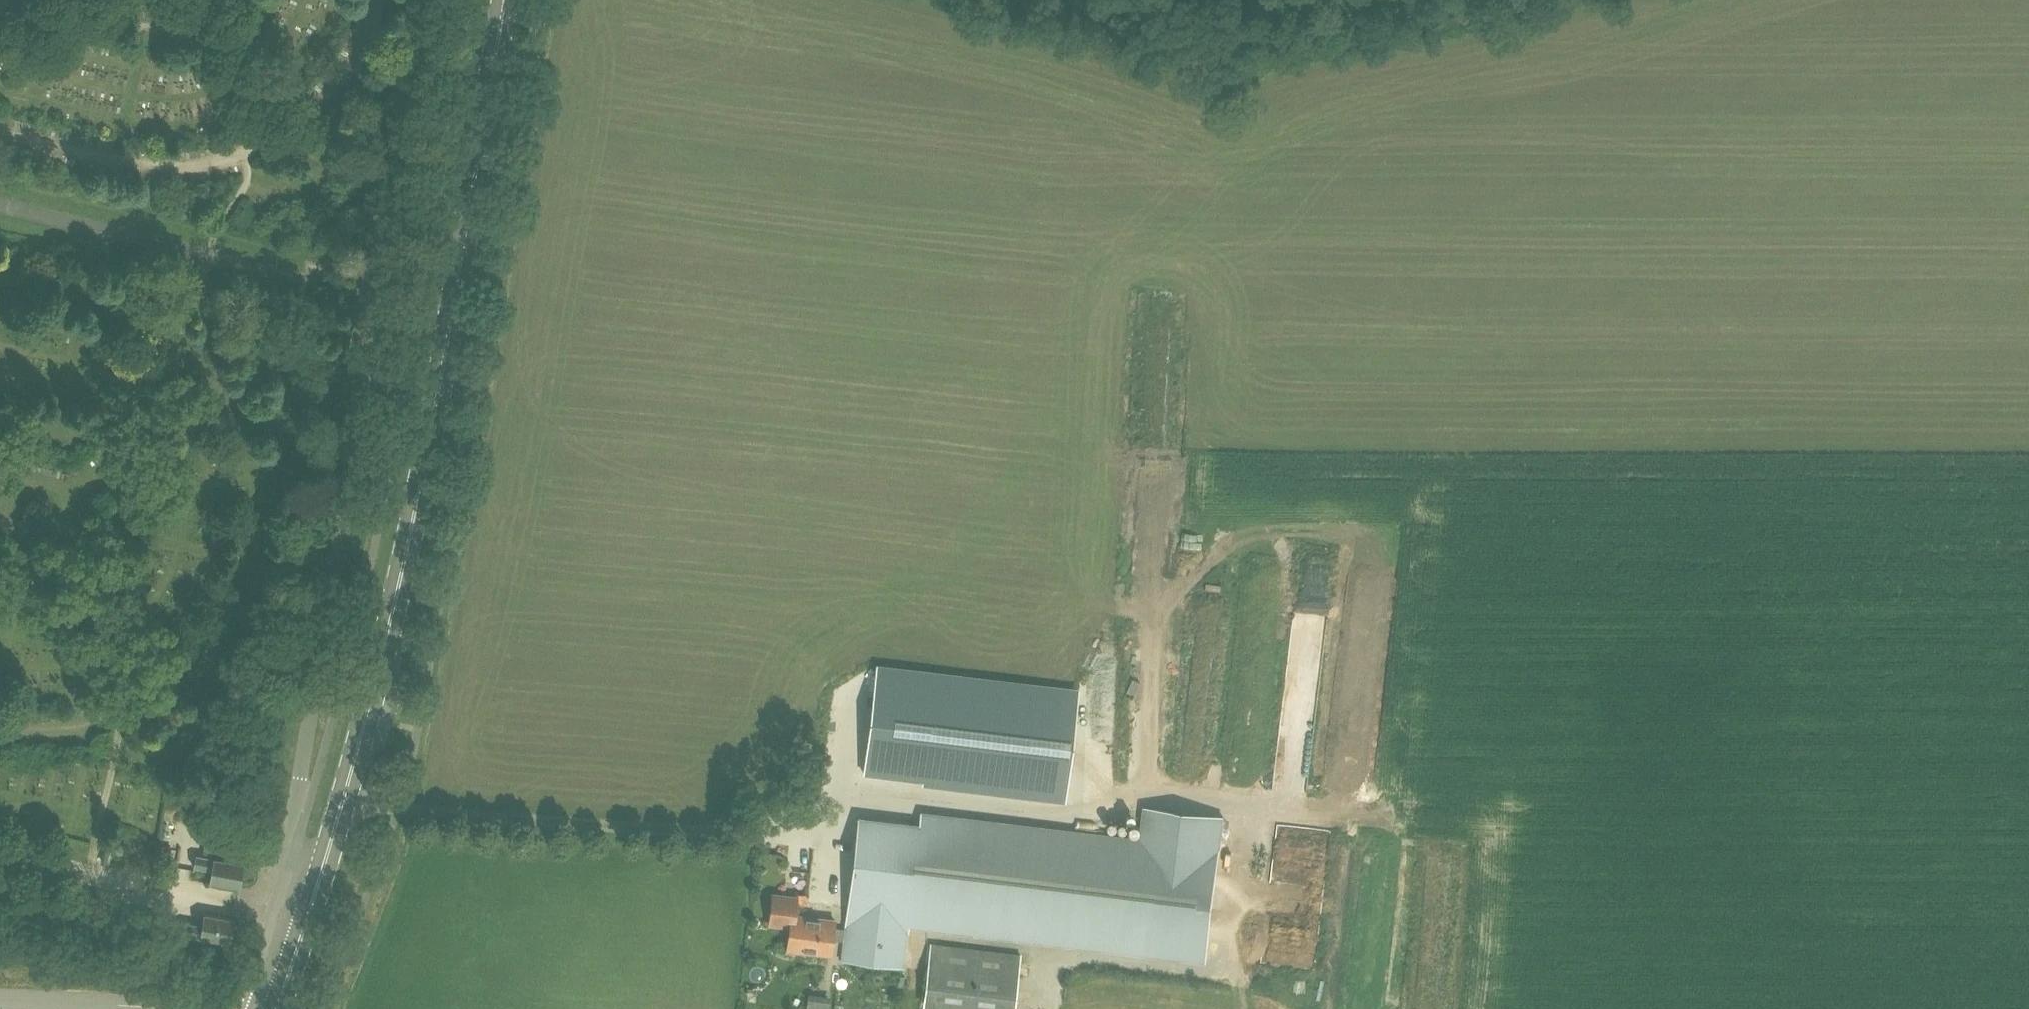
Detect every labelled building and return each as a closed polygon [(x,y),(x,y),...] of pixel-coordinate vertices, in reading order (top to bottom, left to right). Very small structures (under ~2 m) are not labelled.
[(881,665),(868,773),(1063,798),(1076,691),(881,665)] [(1192,674),(1191,687),(1220,689),(1221,676),(1192,674)] [(920,825),(858,818),(845,929),(835,928),(836,920),(795,916),(796,906),(805,907),(807,895),(795,893),(795,896),(791,895),(791,897),(772,895),(769,925),(790,927),(787,950),(832,955),(833,939),(843,940),(841,960),(903,967),(907,927),(1205,962),(1224,816),(1141,806),(1137,837),(921,812),(920,825)] [(209,882),(240,887),(242,876),(244,862),(227,860),(229,846),(205,841),(202,856),(195,855),(194,868),(211,871),(209,882)] [(184,922),(182,934),(230,942),(234,919),(204,914),(202,924),(184,922)] [(1274,934),(1321,934),(1321,919),(1274,919),(1274,934)] [(923,1000),(986,1008),(1014,1008),(1021,956),(931,944),(923,1000)]
